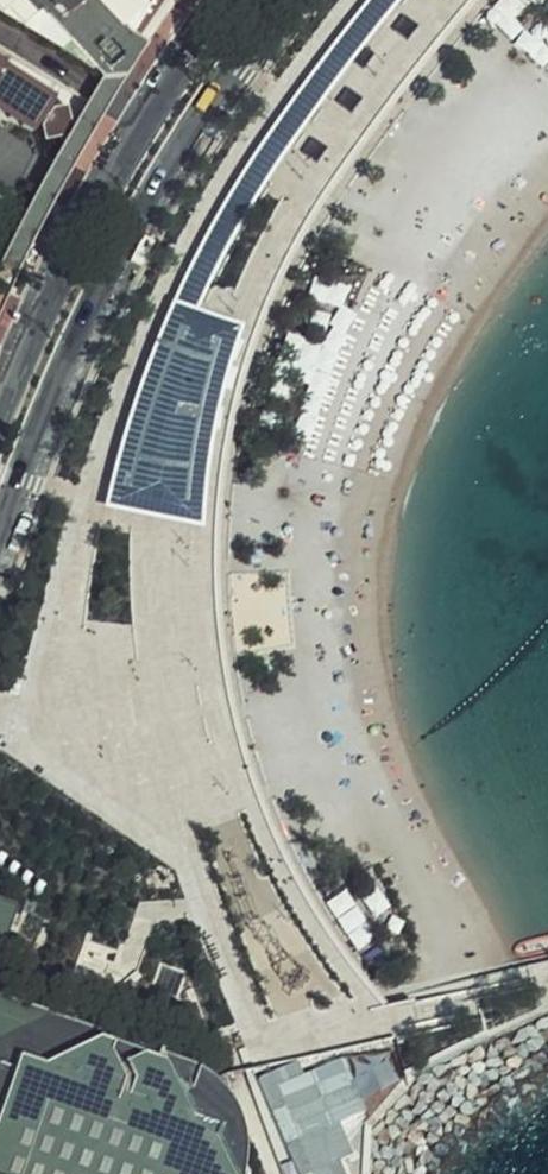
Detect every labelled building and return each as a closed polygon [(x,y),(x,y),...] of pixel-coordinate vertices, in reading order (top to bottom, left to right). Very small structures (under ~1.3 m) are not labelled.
[(54,24),(81,0),(33,0),(54,24)] [(54,24),(103,75),(127,76),(148,40),(133,32),(104,0),(81,0),(54,24)] [(133,32),(152,3),(149,0),(104,0),(133,32)] [(345,33),(298,96),(241,178),(197,256),(177,302),(200,310),(206,298),(229,248),(258,196),(275,173),(318,112),(378,32),(405,0),(372,0),(345,33)] [(496,14),(547,56),(547,0),(508,0),(496,14)] [(64,99),(0,57),(0,116),(36,140),(43,130),(57,108),(64,99)] [(103,75),(22,216),(0,261),(0,264),(17,270),(53,201),(105,110),(127,76),(103,75)] [(57,108),(43,130),(49,141),(63,136),(70,118),(68,106),(57,108)] [(17,270),(0,264),(0,309),(17,270)] [(130,423),(109,509),(205,529),(213,452),(227,393),(247,327),(200,310),(177,302),(130,423)] [(255,1161),(254,1124),(229,1087),(197,1064),(0,998),(0,1173),(255,1173),(255,1161)]
